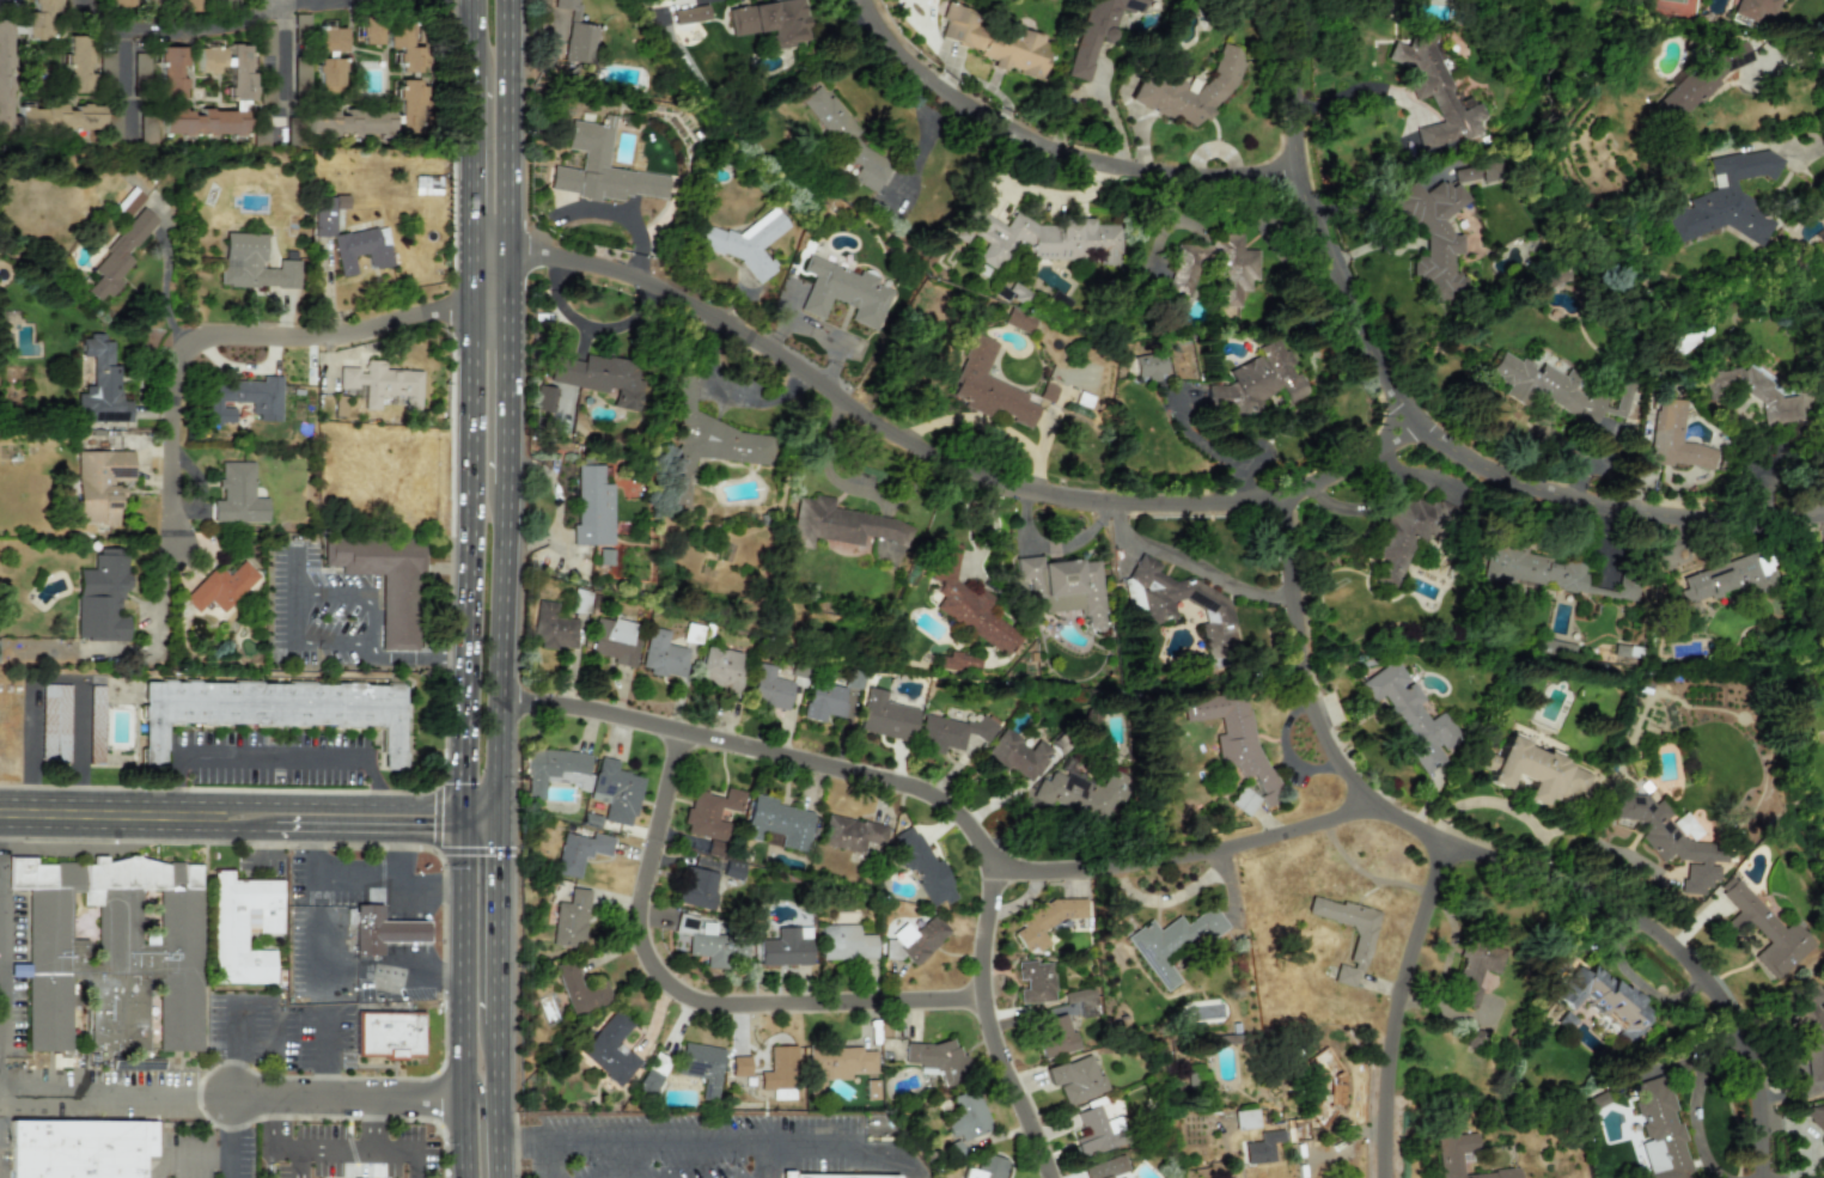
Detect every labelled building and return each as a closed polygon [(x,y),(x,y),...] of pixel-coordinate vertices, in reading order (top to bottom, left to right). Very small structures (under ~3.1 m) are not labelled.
[(32,13),(25,13),(25,39),(48,39),(48,13),(59,13),(59,0),(32,0),(32,13)] [(174,12),(196,12),(196,0),(174,0),(174,12)] [(807,43),(802,0),(790,0),(726,7),(729,36),(762,32),(764,48),(807,43)] [(1088,81),(1097,42),(1110,45),(1119,9),(1140,14),(1143,0),(1088,0),(1068,76),(1088,81)] [(1736,15),(1751,26),(1759,15),(1769,17),(1780,0),(1734,0),(1734,1),(1731,15),(1736,15)] [(709,19),(706,4),(671,11),(674,26),(709,19)] [(938,37),(978,51),(977,55),(992,61),(990,67),(1005,72),(1006,69),(1038,80),(1048,51),(1041,48),(1044,39),(945,4),(939,19),(944,21),(938,37)] [(308,14),(294,14),(294,30),(308,31),(308,14)] [(101,134),(101,106),(19,106),(19,117),(8,117),(8,66),(10,66),(10,21),(0,21),(0,133),(101,134)] [(380,45),(380,21),(360,21),(360,44),(380,45)] [(386,23),(386,47),(399,47),(399,71),(423,70),(423,47),(411,47),(411,23),(386,23)] [(343,51),(343,28),(317,27),(316,54),(332,54),(332,51),(343,51)] [(1458,110),(1430,44),(1433,35),(1421,31),(1409,36),(1406,47),(1390,42),(1384,61),(1410,68),(1405,82),(1413,100),(1427,94),(1438,120),(1412,131),(1416,139),(1413,149),(1415,154),(1452,138),(1453,136),(1464,139),(1479,132),(1474,121),(1483,117),(1476,103),(1458,110)] [(90,69),(90,36),(67,36),(67,53),(67,93),(92,93),(92,69),(90,69)] [(1752,61),(1743,40),(1718,50),(1712,55),(1708,56),(1696,66),(1690,69),(1654,101),(1670,121),(1676,118),(1691,106),(1696,104),(1719,84),(1718,79),(1729,70),(1752,61)] [(1128,101),(1172,120),(1173,118),(1195,126),(1199,117),(1213,123),(1242,52),(1221,43),(1204,84),(1189,78),(1186,84),(1142,66),(1128,101)] [(196,72),(216,73),(216,66),(228,66),(228,99),(253,100),(253,73),(248,73),(248,45),(229,45),(229,58),(222,58),(222,48),(196,47),(196,72)] [(184,46),(159,47),(160,98),(184,98),(184,78),(179,78),(179,66),(185,66),(184,46)] [(114,52),(99,53),(100,90),(115,90),(114,52)] [(341,94),(342,59),(318,58),(316,93),(341,94)] [(308,60),(294,60),(294,88),(308,88),(308,60)] [(399,132),(419,132),(418,105),(422,104),(421,79),(397,80),(399,132)] [(892,160),(852,143),(858,131),(835,100),(824,95),(817,86),(799,100),(843,160),(858,167),(851,181),(877,193),(892,160)] [(307,134),(391,137),(392,112),(335,110),(308,109),(307,134)] [(245,112),(163,110),(162,133),(244,136),(245,112)] [(155,115),(139,115),(138,144),(155,144),(155,115)] [(605,167),(612,116),(603,115),(602,124),(569,120),(566,148),(582,151),(580,170),(551,165),(548,190),(620,201),(621,193),(664,199),(666,176),(605,167)] [(268,117),(254,117),(253,147),(268,148),(268,117)] [(1668,238),(1730,231),(1761,246),(1774,221),(1752,210),(1751,199),(1735,192),(1734,179),(1762,176),(1773,181),(1784,159),(1766,150),(1708,157),(1710,174),(1721,173),(1723,190),(1687,195),(1689,209),(1683,206),(1665,208),(1668,238)] [(1480,181),(1497,181),(1497,158),(1480,159),(1480,181)] [(1419,231),(1426,253),(1418,256),(1409,262),(1413,276),(1424,281),(1430,302),(1447,297),(1448,294),(1465,288),(1461,276),(1454,273),(1448,256),(1461,252),(1456,236),(1450,233),(1440,219),(1467,201),(1455,183),(1475,177),(1472,165),(1450,172),(1454,185),(1449,186),(1438,181),(1421,192),(1413,181),(1397,192),(1392,203),(1395,213),(1412,220),(1419,231)] [(440,194),(440,176),(415,177),(415,195),(440,194)] [(145,198),(133,187),(116,205),(128,217),(145,198)] [(310,199),(317,238),(332,235),(339,277),(356,274),(353,256),(366,254),(369,270),(392,266),(385,226),(337,234),(333,211),(348,208),(346,193),(310,199)] [(739,260),(757,284),(773,272),(776,262),(766,258),(758,248),(788,226),(773,206),(737,234),(726,230),(723,232),(696,222),(690,240),(694,245),(739,260)] [(1119,225),(1093,224),(1093,220),(1060,218),(1056,225),(1038,225),(1014,211),(1005,226),(971,207),(970,206),(952,237),(964,244),(969,235),(973,235),(986,242),(976,259),(993,269),(1002,269),(1016,245),(1024,250),(1024,252),(1034,258),(1096,260),(1096,265),(1116,265),(1116,258),(1118,254),(1119,225)] [(157,220),(143,208),(91,268),(99,276),(86,291),(101,304),(120,281),(118,278),(133,260),(127,255),(157,220)] [(264,234),(224,233),(223,265),(219,265),(219,286),(298,288),(299,260),(277,260),(277,269),(263,268),(264,234)] [(1215,307),(1239,307),(1240,290),(1249,291),(1249,280),(1257,280),(1257,250),(1241,250),(1241,234),(1213,234),(1209,244),(1176,244),(1176,254),(1167,285),(1167,292),(1189,298),(1199,260),(1216,260),(1215,307)] [(799,310),(822,318),(830,298),(853,306),(848,319),(876,330),(891,289),(873,282),(877,274),(860,268),(858,274),(807,255),(801,270),(812,275),(799,310)] [(1569,281),(1565,266),(1536,273),(1540,289),(1569,281)] [(1000,324),(1031,331),(1035,314),(1004,308),(1000,324)] [(984,376),(998,343),(974,334),(947,398),(990,416),(993,411),(1030,427),(1038,405),(1024,399),(1026,392),(984,376)] [(130,422),(130,401),(119,401),(118,365),(112,365),(112,341),(103,341),(103,336),(80,336),(80,356),(91,356),(92,390),(76,390),(76,422),(130,422)] [(1307,394),(1297,370),(1292,370),(1291,361),(1286,349),(1280,349),(1276,338),(1258,345),(1258,357),(1226,370),(1229,377),(1229,384),(1205,385),(1206,403),(1207,406),(1229,405),(1233,415),(1244,415),(1261,407),(1261,398),(1281,390),(1286,403),(1307,394)] [(1624,419),(1634,381),(1622,377),(1613,410),(1602,407),(1606,393),(1587,387),(1581,396),(1572,389),(1578,379),(1580,373),(1567,370),(1561,377),(1541,363),(1532,365),(1527,361),(1509,356),(1502,351),(1488,371),(1506,385),(1504,394),(1520,406),(1527,397),(1551,403),(1589,431),(1592,428),(1596,411),(1624,419)] [(1158,373),(1165,373),(1163,352),(1133,354),(1135,380),(1158,378),(1158,373)] [(638,411),(642,380),(634,379),(638,362),(584,353),(582,360),(553,355),(549,383),(605,391),(606,386),(615,387),(612,407),(638,411)] [(420,371),(381,369),(381,361),(362,360),(362,368),(339,367),(338,389),(363,390),(362,409),(378,410),(378,396),(405,397),(404,408),(419,409),(420,371)] [(1799,422),(1797,395),(1781,397),(1770,389),(1769,382),(1744,365),(1742,368),(1701,371),(1702,385),(1705,387),(1706,401),(1719,399),(1727,388),(1735,388),(1759,404),(1761,425),(1799,422)] [(772,462),(772,434),(749,434),(692,412),(693,373),(671,373),(674,441),(678,443),(670,464),(669,511),(688,511),(688,474),(694,461),(772,462)] [(280,419),(281,377),(262,376),(262,382),(207,381),(206,424),(234,425),(234,408),(221,408),(221,402),(250,403),(250,419),(280,419)] [(1037,397),(1050,403),(1057,386),(1043,382),(1037,397)] [(536,410),(551,411),(555,387),(538,385),(536,410)] [(1714,447),(1680,444),(1684,400),(1654,398),(1649,463),(1712,469),(1714,447)] [(132,451),(76,451),(75,523),(116,524),(116,497),(123,498),(123,484),(132,484),(132,451)] [(211,500),(211,522),(267,522),(267,498),(253,498),(253,462),(219,462),(219,489),(222,489),(222,500),(211,500)] [(611,544),(610,483),(602,483),(600,464),(575,465),(577,524),(571,524),(572,544),(611,544)] [(1397,591),(1430,516),(1449,524),(1454,513),(1400,489),(1371,554),(1383,559),(1373,581),(1397,591)] [(913,528),(888,517),(831,510),(833,498),(813,495),(811,500),(797,498),(790,546),(810,549),(812,539),(860,545),(864,536),(878,538),(877,546),(873,556),(898,567),(905,550),(906,544),(913,528)] [(1815,505),(1815,519),(1806,518),(1806,529),(1821,529),(1820,542),(1823,542),(1823,505),(1815,505)] [(380,650),(420,651),(421,540),(323,539),(323,567),(340,567),(340,573),(381,574),(380,650)] [(1008,657),(1022,633),(990,613),(993,597),(983,591),(966,589),(954,581),(960,544),(939,541),(936,556),(932,563),(930,578),(938,583),(936,594),(941,597),(934,609),(1008,657)] [(1581,591),(1586,564),(1525,554),(1526,549),(1486,543),(1480,579),(1512,585),(1513,579),(1581,591)] [(1682,576),(1686,589),(1682,590),(1687,607),(1779,579),(1769,549),(1682,576)] [(1229,599),(1188,578),(1172,581),(1156,572),(1160,564),(1139,553),(1122,584),(1127,608),(1143,605),(1147,624),(1175,619),(1172,602),(1184,600),(1201,609),(1203,620),(1201,625),(1208,668),(1225,665),(1236,643),(1229,599)] [(77,569),(76,640),(127,641),(128,616),(120,616),(120,591),(128,591),(128,554),(94,554),(94,569),(77,569)] [(1099,559),(1042,563),(1041,556),(1015,558),(1019,605),(1042,603),(1043,614),(1086,612),(1088,631),(1104,630),(1099,559)] [(182,598),(195,612),(209,599),(222,612),(259,577),(243,560),(226,576),(216,566),(182,598)] [(1613,598),(1635,600),(1637,581),(1616,579),(1613,598)] [(588,606),(590,590),(573,590),(572,606),(588,606)] [(574,649),(578,618),(555,616),(556,602),(536,600),(531,646),(574,649)] [(632,667),(640,624),(596,616),(588,653),(611,657),(610,664),(632,667)] [(665,643),(669,630),(647,627),(639,670),(682,678),(688,648),(665,643)] [(737,691),(744,653),(702,645),(694,683),(737,691)] [(980,657),(939,653),(937,669),(959,671),(959,669),(978,671),(980,657)] [(1358,682),(1371,702),(1382,696),(1389,707),(1384,710),(1424,774),(1445,761),(1440,752),(1460,740),(1442,711),(1427,720),(1417,703),(1421,701),(1396,659),(1358,682)] [(786,709),(792,682),(771,677),(774,666),(756,663),(748,701),(786,709)] [(803,719),(823,721),(824,715),(841,716),(844,685),(807,682),(803,719)] [(380,725),(380,770),(403,770),(402,683),(141,684),(142,751),(139,751),(139,768),(163,768),(163,726),(380,725)] [(68,763),(69,685),(41,684),(40,763),(68,763)] [(104,686),(89,686),(88,763),(102,763),(104,686)] [(916,708),(884,702),(885,690),(865,686),(856,731),(910,741),(916,708)] [(1244,692),(1180,700),(1183,722),(1219,717),(1221,733),(1214,736),(1219,767),(1234,765),(1240,778),(1252,776),(1258,789),(1259,798),(1269,795),(1279,790),(1253,736),(1250,712),(1246,705),(1244,692)] [(961,751),(964,735),(990,740),(994,721),(977,718),(976,725),(923,714),(916,750),(941,755),(943,747),(961,751)] [(1005,767),(1031,783),(1051,750),(1035,740),(1030,747),(1000,729),(982,759),(1002,772),(1005,767)] [(1589,768),(1503,740),(1497,757),(1481,752),(1476,767),(1489,771),(1485,783),(1504,789),(1508,775),(1528,781),(1522,800),(1540,806),(1543,798),(1568,806),(1573,792),(1581,794),(1589,768)] [(526,750),(525,799),(543,800),(543,782),(577,783),(577,789),(588,789),(588,775),(587,774),(588,752),(526,750)] [(641,776),(615,771),(617,759),(597,756),(588,800),(605,802),(602,820),(632,826),(641,776)] [(1105,825),(1124,776),(1107,769),(1101,785),(1068,773),(1066,777),(1050,770),(1046,781),(1034,777),(1022,808),(1043,817),(1049,803),(1105,825)] [(725,841),(728,823),(715,820),(718,808),(739,812),(743,791),(724,787),(721,796),(690,789),(683,823),(685,823),(683,834),(725,841)] [(1662,804),(1650,802),(1648,798),(1619,792),(1615,817),(1638,822),(1643,831),(1642,835),(1659,863),(1670,857),(1688,860),(1682,893),(1702,897),(1704,888),(1717,881),(1720,864),(1725,865),(1728,847),(1690,840),(1700,834),(1688,815),(1686,829),(1690,838),(1683,842),(1668,816),(1668,815),(1662,804)] [(742,837),(757,840),(758,831),(780,835),(779,847),(805,852),(812,811),(773,805),(774,798),(750,793),(742,837)] [(818,843),(861,853),(864,841),(882,846),(885,826),(825,813),(818,843)] [(937,859),(931,862),(911,824),(885,838),(901,865),(905,862),(929,909),(956,895),(937,859)] [(577,878),(582,853),(609,857),(612,837),(590,832),(590,838),(561,832),(553,873),(577,878)] [(704,852),(721,855),(724,843),(707,840),(704,852)] [(202,861),(103,861),(103,857),(91,857),(91,864),(33,863),(33,857),(8,857),(8,889),(28,889),(26,1051),(70,1051),(71,979),(86,979),(85,1065),(99,1066),(99,1051),(147,1052),(148,988),(158,988),(158,1051),(201,1052),(202,861)] [(719,874),(738,879),(743,863),(722,859),(719,874)] [(718,873),(682,865),(673,902),(709,910),(718,873)] [(212,983),(274,983),(274,950),(245,950),(245,931),(280,931),(280,881),(230,881),(230,871),(212,871),(212,983)] [(1812,945),(1790,921),(1781,929),(1731,874),(1716,889),(1737,911),(1722,925),(1735,939),(1750,925),(1767,943),(1751,958),(1772,981),(1812,945)] [(588,889),(569,887),(567,903),(555,902),(550,944),(581,947),(588,889)] [(1377,912),(1310,895),(1305,915),(1355,927),(1346,965),(1337,963),(1332,982),(1358,988),(1377,912)] [(1084,901),(1018,902),(1019,949),(1045,949),(1044,922),(1084,921),(1084,901)] [(354,904),(353,954),(380,954),(380,941),(380,921),(380,904),(354,904)] [(1124,936),(1163,991),(1178,981),(1161,957),(1202,929),(1209,939),(1226,927),(1212,905),(1183,923),(1177,915),(1157,930),(1149,920),(1124,936)] [(911,932),(907,926),(882,946),(892,959),(901,952),(910,965),(950,933),(933,914),(911,932)] [(687,934),(687,956),(704,956),(704,964),(745,965),(746,938),(696,935),(697,915),(675,915),(673,933),(687,934)] [(380,921),(427,921),(428,941),(380,941),(380,921)] [(821,959),(874,958),(874,934),(856,934),(856,924),(821,924),(821,959)] [(807,926),(775,927),(775,938),(757,939),(757,965),(809,964),(807,926)] [(1504,951),(1465,937),(1459,958),(1466,960),(1453,1001),(1474,1008),(1480,989),(1476,987),(1481,970),(1496,975),(1504,951)] [(571,1015),(611,1001),(603,978),(581,985),(573,959),(554,966),(571,1015)] [(1015,963),(1015,979),(1024,979),(1024,989),(1018,989),(1018,1002),(1053,1001),(1050,960),(1015,963)] [(1626,1044),(1654,1013),(1625,986),(1621,990),(1593,963),(1584,972),(1578,966),(1552,994),(1570,1010),(1582,997),(1619,1031),(1615,1035),(1626,1044)] [(1062,991),(1063,1002),(1082,1000),(1081,990),(1062,991)] [(618,1087),(640,1062),(616,1042),(633,1024),(615,1008),(577,1051),(618,1087)] [(356,1009),(355,1055),(384,1056),(384,1061),(405,1061),(405,1057),(422,1057),(423,1012),(356,1009)] [(1041,1057),(1075,1050),(1067,1013),(1032,1021),(1041,1057)] [(905,1043),(904,1065),(937,1067),(942,1086),(967,1081),(968,1069),(965,1055),(957,1054),(954,1039),(929,1044),(905,1043)] [(713,1101),(722,1049),(681,1042),(675,1074),(702,1079),(699,1099),(713,1101)] [(1344,1071),(1325,1043),(1306,1056),(1306,1064),(1318,1081),(1318,1093),(1308,1100),(1309,1113),(1300,1119),(1285,1119),(1285,1130),(1258,1131),(1259,1142),(1248,1142),(1249,1163),(1273,1162),(1272,1143),(1310,1142),(1309,1131),(1320,1131),(1346,1114),(1344,1071)] [(758,1072),(758,1090),(770,1090),(771,1099),(795,1099),(793,1045),(768,1045),(768,1070),(758,1072)] [(809,1046),(809,1093),(823,1093),(823,1079),(849,1079),(849,1072),(876,1072),(874,1050),(861,1050),(861,1046),(809,1046)] [(634,1090),(648,1098),(670,1060),(654,1051),(634,1090)] [(1064,1106),(1104,1091),(1090,1052),(1043,1070),(1049,1087),(1057,1084),(1064,1106)] [(749,1075),(748,1056),(730,1056),(731,1075),(749,1075)] [(1686,1173),(1691,1172),(1683,1143),(1686,1142),(1680,1122),(1677,1123),(1663,1075),(1629,1085),(1639,1120),(1645,1141),(1633,1145),(1643,1177),(1688,1177),(1686,1173)] [(992,1125),(972,1086),(950,1097),(958,1115),(944,1122),(954,1145),(992,1125)] [(1124,1143),(1117,1116),(1103,1119),(1099,1105),(1076,1111),(1082,1135),(1073,1137),(1078,1155),(1124,1143)] [(1259,1127),(1256,1108),(1233,1112),(1235,1130),(1259,1127)] [(141,1157),(158,1157),(159,1122),(8,1120),(8,1177),(141,1177),(141,1157)] [(1440,1177),(1519,1177),(1518,1168),(1463,1174),(1460,1152),(1477,1150),(1475,1133),(1436,1137),(1440,1177)] [(1007,1159),(980,1152),(975,1170),(964,1167),(961,1177),(1002,1177),(1007,1159)] [(1085,1177),(1111,1177),(1110,1176),(1127,1171),(1122,1154),(1081,1166),(1085,1177)]
